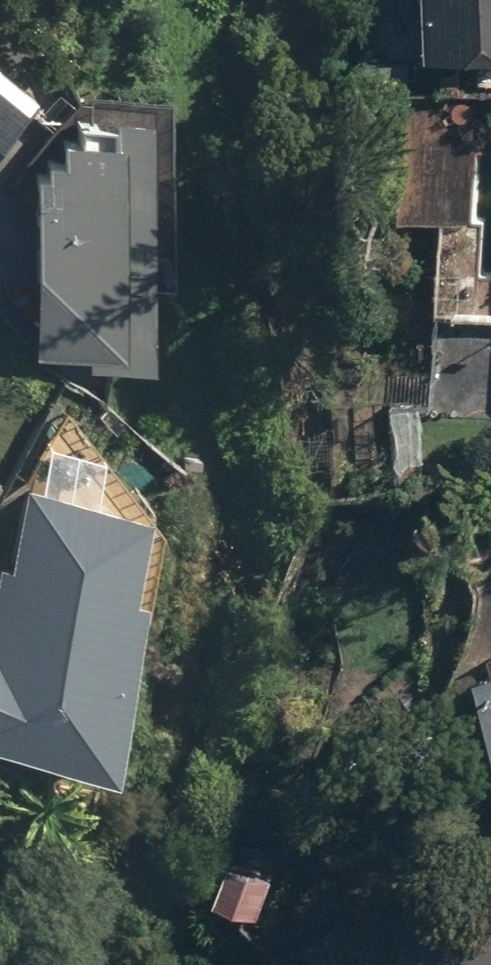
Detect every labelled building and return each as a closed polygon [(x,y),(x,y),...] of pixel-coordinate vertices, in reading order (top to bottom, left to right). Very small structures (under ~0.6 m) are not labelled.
[(377,52),(426,54),(429,0),(380,0),(377,52)] [(438,54),(490,55),(490,0),(439,0),(438,54)] [(44,81),(0,48),(0,139),(44,81)] [(169,141),(169,103),(48,102),(46,331),(135,332),(137,140),(169,141)] [(412,405),(328,400),(323,490),(408,494),(412,405)] [(105,748),(134,574),(118,572),(131,495),(24,477),(10,557),(0,555),(0,731),(105,748)] [(481,663),(490,693),(490,660),(481,663)] [(281,855),(242,839),(217,900),(256,916),(281,855)]
